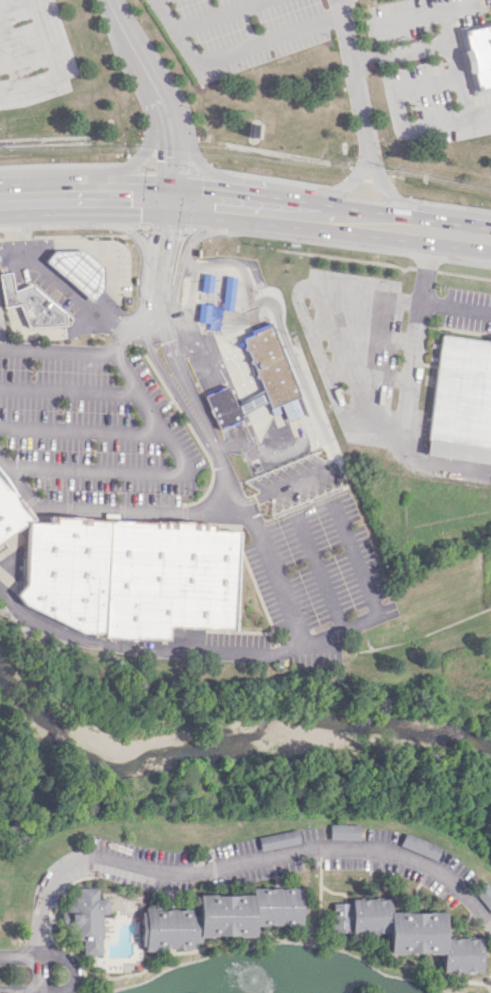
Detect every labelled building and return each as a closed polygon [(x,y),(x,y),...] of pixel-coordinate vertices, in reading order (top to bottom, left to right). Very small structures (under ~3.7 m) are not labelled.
[(465,31),(490,25),(490,87),(477,90),(465,31)] [(107,278),(99,272),(101,270),(60,241),(44,263),(93,298),(107,278)] [(0,306),(22,305),(22,328),(65,326),(64,301),(34,303),(33,287),(12,288),(11,273),(0,273),(0,293),(0,306)] [(269,413),(282,409),(285,420),(300,415),(294,397),(296,396),(272,326),(243,336),(269,413)] [(441,333),(425,456),(490,464),(490,339),(441,333)] [(240,421),(229,386),(204,393),(215,428),(240,421)] [(30,518),(0,477),(0,540),(30,518)] [(236,531),(232,630),(167,628),(167,639),(101,637),(101,633),(81,632),(23,604),(14,593),(23,583),(25,522),(46,523),(47,516),(86,518),(86,519),(212,524),(211,530),(236,531)] [(328,840),(357,840),(357,824),(328,824),(328,840)] [(298,843),(295,829),(256,837),(259,851),(298,843)] [(439,845),(402,834),(398,848),(435,858),(439,845)] [(490,912),(490,891),(482,881),(471,891),(490,913),(490,912)] [(82,955),(100,955),(100,913),(107,913),(107,898),(96,899),(96,888),(72,888),(72,940),(81,940),(82,955)] [(299,925),(299,888),(250,888),(250,895),(196,895),(196,908),(140,908),(140,949),(191,949),(191,942),(199,942),(199,936),(253,936),(253,925),(299,925)] [(330,933),(386,932),(386,953),(440,953),(440,972),(479,972),(479,938),(442,938),(442,912),(388,912),(387,900),(330,901),(330,933)]
